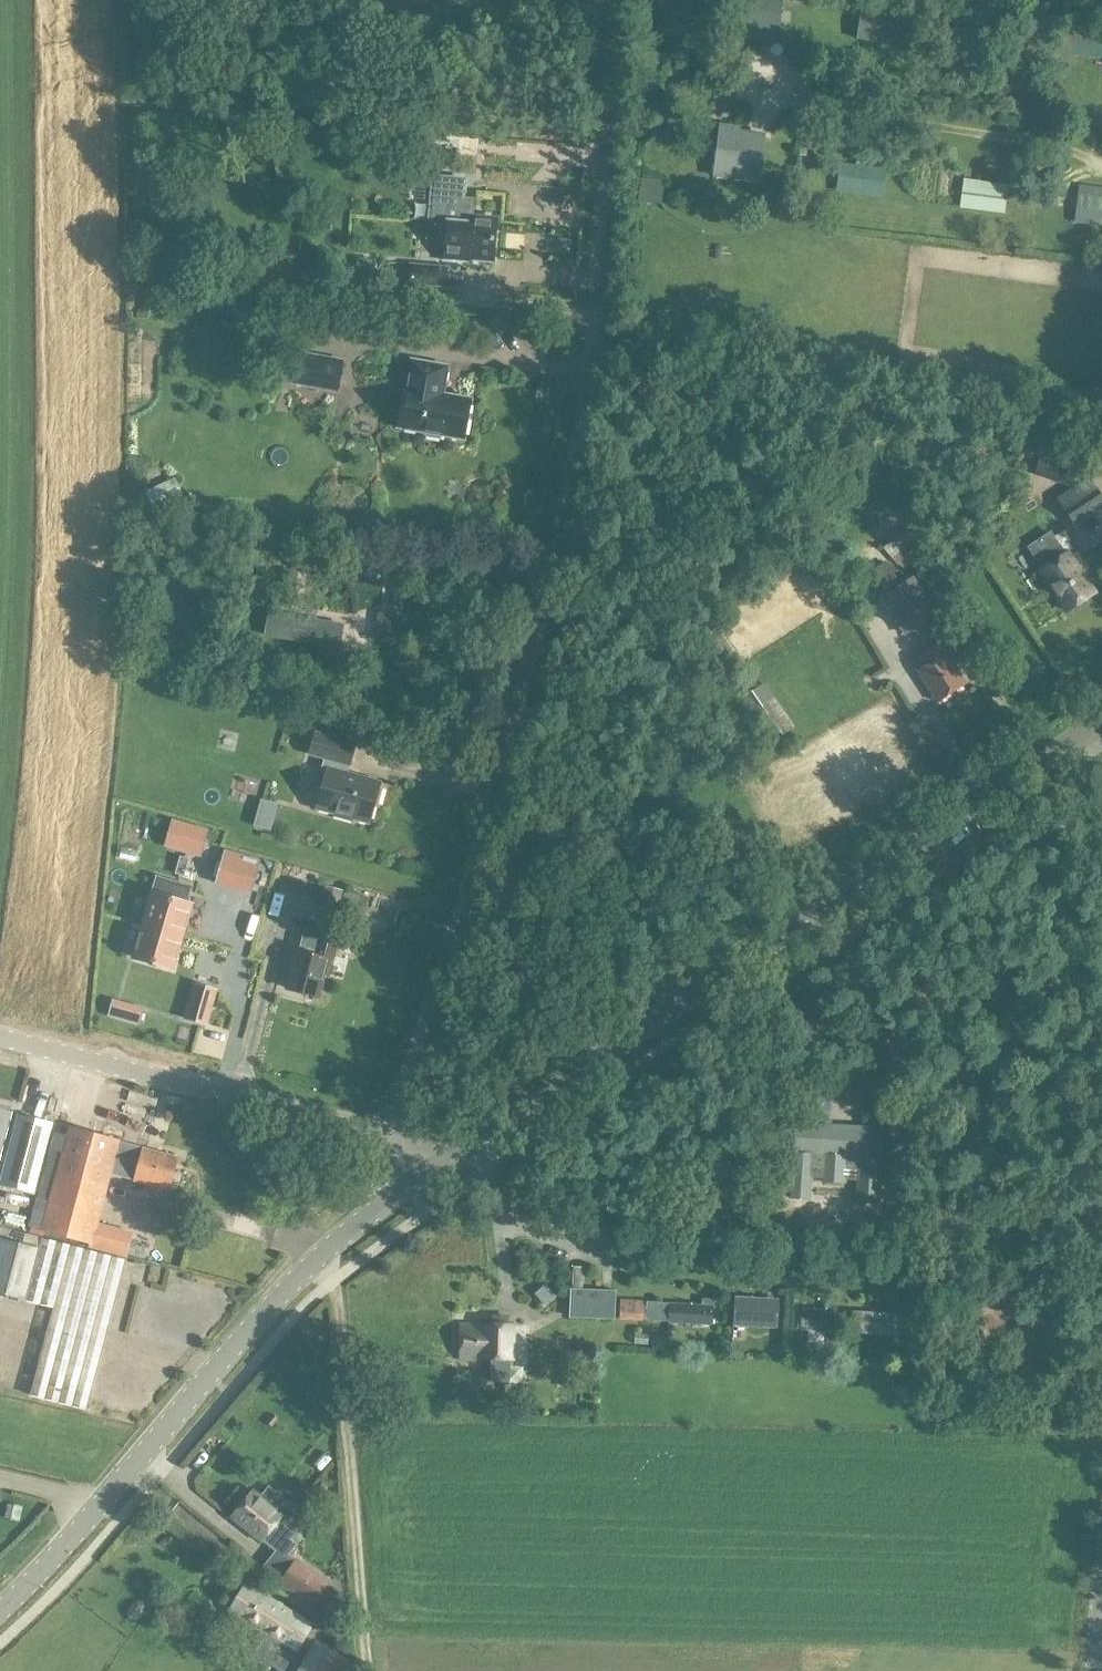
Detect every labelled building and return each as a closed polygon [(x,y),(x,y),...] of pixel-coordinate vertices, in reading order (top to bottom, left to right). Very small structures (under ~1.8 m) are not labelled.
[(735,34),(745,35),(746,39),(779,43),(784,0),(738,0),(735,34)] [(861,12),(858,41),(903,47),(907,18),(861,12)] [(721,150),(717,176),(761,182),(766,140),(741,137),(742,130),(729,128),(726,151),(721,150)] [(842,165),(838,193),(882,199),(886,171),(842,165)] [(432,175),(426,240),(446,242),(448,223),(469,225),(470,219),(474,219),(476,199),(465,198),(467,179),(432,175)] [(965,180),(960,210),(1006,216),(1011,178),(1003,177),(1002,185),(965,180)] [(649,181),(647,201),(664,203),(666,182),(649,181)] [(1075,225),(1101,228),(1101,189),(1081,186),(1079,195),(1078,195),(1075,225)] [(493,259),(496,221),(474,219),(470,219),(469,225),(448,223),(446,242),(445,259),(471,262),(471,255),(481,256),(480,258),(493,259)] [(445,287),(447,268),(412,265),(410,284),(445,287)] [(798,333),(797,344),(817,348),(819,337),(798,333)] [(301,358),(296,387),(340,395),(345,366),(301,358)] [(408,393),(401,432),(427,436),(428,441),(442,444),(445,440),(466,443),(473,405),(444,400),(449,372),(415,366),(410,394),(408,393)] [(1040,457),(1036,470),(1047,474),(1051,460),(1040,457)] [(1060,500),(1072,518),(1101,499),(1101,498),(1090,480),(1060,500)] [(177,500),(168,481),(145,492),(154,511),(177,500)] [(910,524),(883,549),(898,567),(927,547),(910,524)] [(1069,553),(1066,554),(1051,531),(1027,547),(1043,570),(1041,571),(1067,611),(1095,593),(1069,553)] [(793,543),(784,553),(795,566),(807,557),(793,543)] [(183,545),(182,561),(199,563),(200,546),(183,545)] [(926,651),(939,642),(925,622),(938,614),(912,575),(900,583),(886,563),(873,570),(886,592),(879,598),(906,637),(913,632),(926,651)] [(287,568),(284,585),(282,595),(295,597),(299,570),(287,568)] [(222,588),(213,588),(212,602),(221,602),(222,592),(222,588)] [(270,614),(266,635),(320,644),(320,655),(338,658),(343,627),(270,614)] [(379,617),(377,644),(401,645),(404,618),(379,617)] [(939,642),(926,651),(912,660),(920,672),(918,673),(938,703),(967,683),(940,643),(939,642)] [(759,688),(752,678),(738,687),(745,698),(759,688)] [(768,688),(748,701),(775,743),(794,730),(768,688)] [(317,736),(312,756),(326,760),(323,771),(329,773),(319,809),(337,814),(336,817),(354,822),(355,819),(371,823),(376,805),(380,806),(384,791),(380,790),(381,785),(349,777),(357,746),(317,736)] [(209,833),(173,822),(169,835),(177,838),(173,848),(201,856),(205,846),(209,833)] [(259,861),(226,852),(218,880),(251,889),(259,861)] [(142,925),(184,938),(193,906),(189,904),(194,886),(156,875),(142,925)] [(336,913),(342,891),(324,887),(318,909),(336,913)] [(359,907),(362,896),(346,892),(342,907),(358,911),(359,907)] [(184,938),(142,925),(141,926),(132,958),(174,970),(184,938)] [(330,977),(340,935),(322,930),(321,936),(304,932),(306,926),(305,926),(289,990),(318,997),(324,976),(330,977)] [(206,1023),(215,989),(195,983),(185,1017),(206,1023)] [(138,1023),(142,1008),(130,1005),(126,1020),(138,1023)] [(797,1124),(792,1199),(811,1200),(813,1177),(824,1178),(824,1182),(846,1184),(846,1180),(858,1180),(857,1203),(881,1205),(886,1128),(833,1125),(835,1103),(851,1104),(853,1085),(809,1082),(806,1124),(797,1124)] [(10,1113),(0,1110),(0,1149),(10,1113)] [(18,1116),(0,1184),(36,1192),(54,1124),(18,1116)] [(42,1230),(41,1233),(94,1247),(94,1250),(127,1258),(133,1235),(100,1226),(113,1176),(116,1162),(139,1169),(136,1182),(135,1183),(170,1192),(179,1159),(144,1150),(121,1143),(121,1142),(69,1128),(67,1137),(42,1230)] [(40,1250),(1,1239),(0,1242),(0,1295),(54,1309),(30,1397),(89,1411),(127,1261),(43,1238),(40,1250)] [(533,1296),(544,1308),(556,1297),(545,1285),(533,1296)] [(566,1290),(566,1317),(616,1319),(617,1292),(566,1290)] [(736,1297),(734,1328),(780,1330),(781,1299),(736,1297)] [(803,1309),(802,1331),(839,1333),(841,1300),(826,1299),(825,1311),(803,1309)] [(647,1321),(648,1302),(622,1300),(621,1321),(647,1322),(647,1321)] [(648,1302),(647,1321),(713,1325),(715,1300),(704,1300),(704,1306),(648,1302)] [(855,1312),(854,1333),(909,1337),(911,1316),(913,1317),(914,1305),(901,1304),(900,1315),(855,1312)] [(461,1326),(461,1360),(493,1361),(493,1383),(511,1383),(511,1361),(512,1361),(512,1326),(509,1326),(510,1319),(493,1319),(493,1326),(461,1326)] [(635,1343),(648,1343),(649,1336),(636,1335),(635,1343)] [(571,1350),(571,1338),(558,1337),(558,1350),(571,1350)] [(654,1341),(653,1351),(664,1352),(664,1341),(654,1341)] [(560,1354),(560,1365),(570,1365),(570,1354),(560,1354)] [(507,1386),(507,1399),(519,1398),(518,1386),(507,1386)] [(388,1404),(389,1417),(403,1418),(403,1405),(388,1404)] [(278,1419),(272,1414),(267,1420),(272,1426),(278,1419)] [(289,1557),(294,1551),(299,1545),(291,1540),(299,1530),(290,1522),(299,1510),(297,1508),(270,1487),(260,1499),(254,1493),(235,1518),(279,1553),(265,1571),(312,1608),(330,1585),(298,1561),(296,1563),(289,1557)] [(23,1508),(8,1504),(5,1517),(20,1522),(23,1508)] [(233,1613),(225,1626),(240,1635),(248,1622),(270,1635),(258,1656),(283,1670),(285,1670),(312,1626),(247,1587),(232,1612),(233,1613)] [(133,1620),(138,1619),(145,1609),(144,1604),(139,1600),(134,1601),(128,1611),(128,1617),(133,1620)] [(356,1666),(318,1644),(303,1670),(353,1670),(356,1666)]
